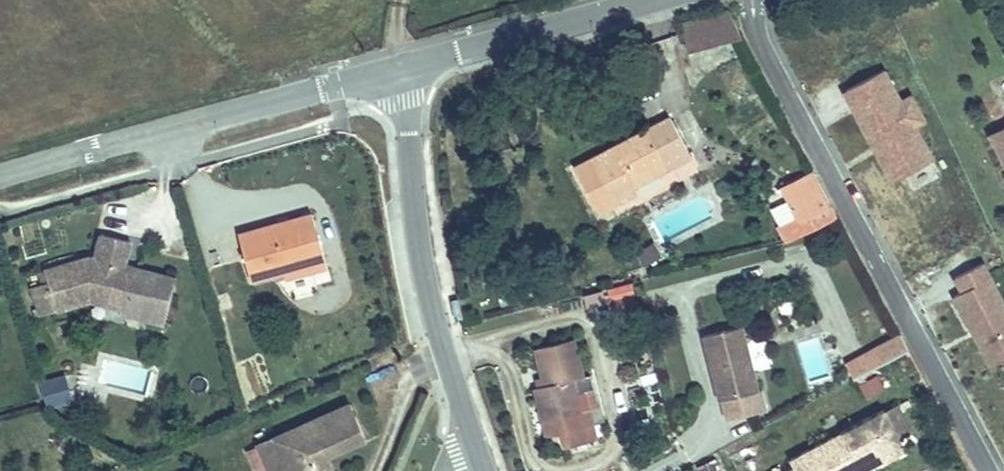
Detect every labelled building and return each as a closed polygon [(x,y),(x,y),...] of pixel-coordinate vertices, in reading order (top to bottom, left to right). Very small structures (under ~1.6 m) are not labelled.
[(901,102),(884,70),(847,90),(876,145),(884,141),(887,148),(878,153),(887,170),(891,168),(902,171),(905,175),(933,160),(914,125),(924,120),(911,97),(901,102)] [(667,137),(582,163),(598,213),(621,206),(617,193),(678,174),(667,137)] [(988,146),(1003,179),(1003,139),(988,146)] [(887,170),(894,182),(905,175),(902,171),(891,168),(887,170)] [(774,235),(780,250),(830,229),(807,184),(778,196),(791,227),(774,235)] [(253,280),(283,271),(281,263),(305,255),(312,276),(331,270),(312,211),(238,234),(253,280)] [(90,282),(87,272),(51,282),(62,325),(101,315),(175,324),(179,286),(128,281),(130,252),(101,248),(99,269),(96,269),(99,279),(90,282)] [(281,263),(283,271),(288,284),(312,276),(305,255),(281,263)] [(983,263),(955,278),(962,292),(955,296),(991,365),(1003,358),(1003,302),(983,263)] [(96,269),(87,272),(90,282),(99,279),(96,269)] [(612,313),(637,309),(633,284),(608,287),(612,313)] [(735,335),(696,345),(713,410),(715,409),(720,428),(759,419),(754,400),(751,400),(735,335)] [(579,423),(571,392),(581,388),(571,351),(534,360),(544,399),(532,402),(546,455),(564,452),(567,465),(586,461),(589,470),(605,470),(597,442),(584,446),(579,423)] [(905,369),(895,352),(861,370),(870,387),(905,369)] [(101,383),(149,390),(152,370),(104,363),(101,383)] [(841,380),(851,398),(870,387),(861,370),(841,380)] [(39,384),(48,410),(74,400),(65,374),(39,384)] [(268,470),(274,470),(291,464),(294,470),(313,470),(315,461),(333,453),(366,438),(350,404),(257,446),(268,470)] [(592,420),(579,423),(584,446),(597,442),(592,420)] [(825,457),(801,470),(888,470),(899,464),(880,429),(841,450),(845,459),(830,467),(825,457)] [(841,450),(825,457),(830,467),(845,459),(841,450)] [(340,469),(333,453),(315,461),(313,470),(336,470),(340,469)] [(697,467),(699,470),(722,470),(717,458),(697,467)]
